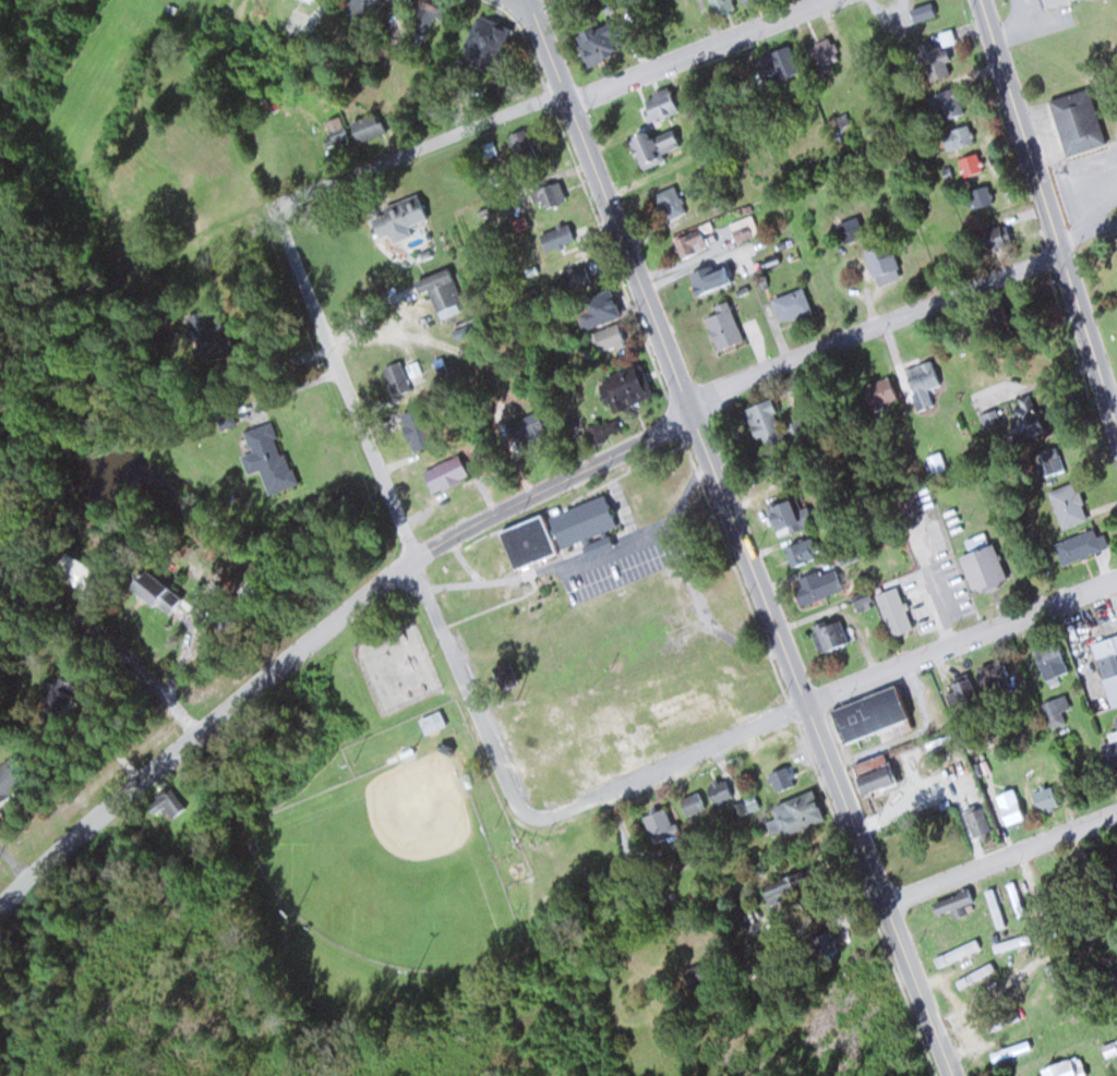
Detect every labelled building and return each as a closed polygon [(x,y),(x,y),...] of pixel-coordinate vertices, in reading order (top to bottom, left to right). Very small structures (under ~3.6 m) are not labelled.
[(372,22),(380,0),(342,0),(339,10),(372,22)] [(424,0),(419,0),(403,29),(421,39),(438,8),(424,0)] [(714,16),(734,8),(731,0),(708,0),(714,16)] [(933,15),(930,3),(911,9),(914,21),(933,15)] [(494,65),(507,27),(478,16),(464,54),(494,65)] [(579,47),(587,66),(614,56),(606,37),(579,47)] [(816,69),(839,59),(829,37),(806,47),(816,69)] [(919,44),(928,79),(949,73),(942,43),(930,46),(929,42),(919,44)] [(756,57),(767,83),(799,69),(787,43),(756,57)] [(954,86),(935,93),(945,119),(964,111),(954,86)] [(1090,88),(1049,97),(1062,154),(1103,145),(1090,88)] [(642,96),(646,119),(675,113),(670,90),(642,96)] [(356,143),(384,132),(376,111),(348,121),(356,143)] [(347,140),(339,114),(322,119),(330,145),(347,140)] [(941,131),(946,149),(973,142),(968,124),(941,131)] [(518,165),(537,157),(524,127),(505,135),(518,165)] [(665,161),(662,151),(678,146),(673,129),(650,137),(647,128),(630,134),(642,169),(665,161)] [(963,176),(984,170),(977,151),(957,158),(963,176)] [(541,211),(565,195),(553,178),(530,195),(541,211)] [(664,221),(686,211),(674,184),(653,194),(664,221)] [(973,207),(992,201),(987,184),(968,190),(973,207)] [(368,211),(375,235),(426,219),(419,195),(368,211)] [(584,230),(579,214),(561,220),(567,236),(584,230)] [(1010,243),(1004,223),(977,231),(984,251),(1010,243)] [(672,239),(681,259),(704,247),(695,228),(672,239)] [(862,252),(880,286),(902,273),(884,240),(862,252)] [(722,260),(687,274),(695,295),(731,281),(722,260)] [(417,293),(430,290),(437,317),(460,311),(449,269),(413,278),(417,293)] [(619,317),(611,288),(572,299),(580,328),(619,317)] [(771,297),(778,322),(811,313),(803,288),(771,297)] [(717,350),(742,340),(727,300),(712,306),(715,313),(704,317),(717,350)] [(227,351),(212,306),(181,315),(196,361),(227,351)] [(591,333),(598,352),(624,342),(617,323),(591,333)] [(932,405),(927,388),(939,385),(931,360),(902,369),(916,410),(932,405)] [(653,396),(640,362),(600,377),(612,411),(653,396)] [(410,388),(405,374),(388,380),(392,393),(410,388)] [(895,398),(886,377),(861,387),(870,408),(895,398)] [(1017,417),(1008,419),(1011,437),(1041,432),(1035,395),(1014,398),(1017,417)] [(744,408),(759,446),(786,435),(770,397),(744,408)] [(507,423),(517,444),(546,431),(537,410),(507,423)] [(290,480),(272,421),(245,429),(263,488),(290,480)] [(421,469),(428,490),(469,476),(461,455),(421,469)] [(1048,489),(1060,527),(1086,519),(1075,481),(1048,489)] [(616,526),(605,495),(547,515),(559,548),(581,540),(587,555),(611,547),(605,531),(616,526)] [(801,525),(794,507),(769,517),(776,535),(801,525)] [(497,529),(512,568),(554,552),(540,514),(497,529)] [(1061,564),(1101,549),(1093,528),(1054,542),(1061,564)] [(783,548),(791,567),(815,556),(807,537),(783,548)] [(992,542),(959,553),(972,591),(1005,580),(992,542)] [(80,584),(91,569),(69,553),(59,568),(80,584)] [(124,585),(151,606),(166,587),(139,566),(124,585)] [(841,592),(835,567),(792,578),(798,602),(841,592)] [(891,636),(913,628),(897,586),(875,594),(891,636)] [(814,622),(814,647),(843,647),(843,622),(814,622)] [(1046,683),(1068,673),(1054,642),(1032,651),(1046,683)] [(1115,654),(1095,661),(1111,706),(1116,704),(1116,659),(1115,654)] [(1003,690),(998,680),(1008,675),(1001,658),(974,670),(987,697),(1003,690)] [(949,680),(960,706),(977,698),(966,673),(949,680)] [(36,704),(52,719),(78,690),(61,675),(36,704)] [(841,743),(876,731),(880,742),(914,731),(897,684),(828,708),(841,743)] [(1061,712),(1070,708),(1065,694),(1041,703),(1051,728),(1065,723),(1061,712)] [(419,718),(424,733),(446,726),(441,710),(419,718)] [(1112,787),(1116,786),(1116,716),(1113,718),(1116,732),(1108,734),(1110,741),(1100,744),(1112,787)] [(896,788),(881,754),(851,768),(866,801),(896,788)] [(16,783),(2,765),(0,767),(0,797),(16,783)] [(767,773),(774,792),(795,783),(787,765),(767,773)] [(704,787),(715,806),(732,796),(720,777),(704,787)] [(1037,812),(1058,806),(1053,785),(1032,791),(1037,812)] [(1026,821),(1013,788),(994,795),(1007,828),(1026,821)] [(784,834),(823,819),(811,789),(772,805),(784,834)] [(679,799),(686,815),(704,808),(697,792),(679,799)] [(987,833),(977,804),(963,809),(972,838),(987,833)] [(677,835),(664,806),(641,817),(654,845),(677,835)] [(1116,907),(1116,882),(1106,890),(1116,907)] [(985,890),(996,929),(1006,925),(995,887),(985,890)] [(964,915),(961,904),(972,902),(969,890),(930,900),(934,914),(951,910),(953,917),(964,915)] [(815,958),(835,951),(829,931),(809,937),(815,958)] [(993,945),(995,953),(1023,943),(1021,936),(993,945)] [(933,958),(938,968),(982,947),(977,937),(933,958)] [(994,970),(989,962),(955,981),(960,990),(994,970)] [(1116,997),(1116,979),(1109,968),(1101,973),(1116,997)] [(990,1053),(993,1062),(1032,1049),(1029,1039),(990,1053)] [(1044,1075),(1080,1075),(1072,1057),(1041,1069),(1044,1075)]
